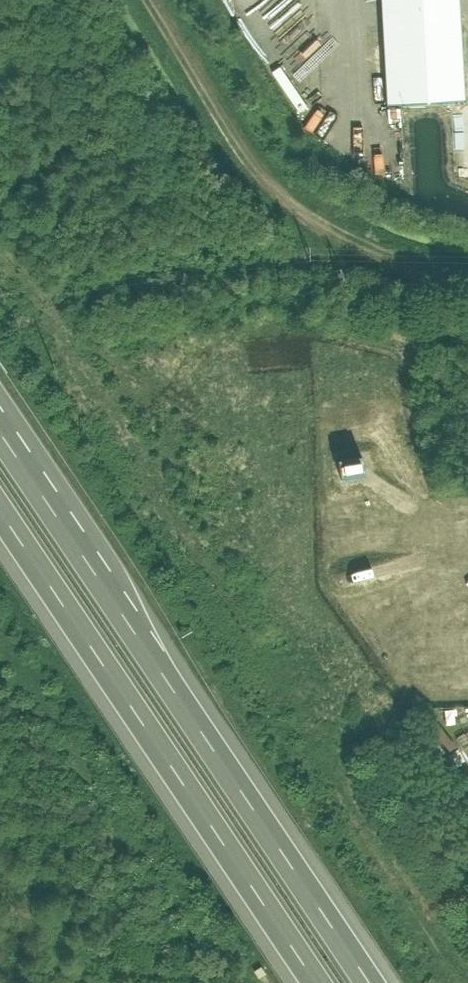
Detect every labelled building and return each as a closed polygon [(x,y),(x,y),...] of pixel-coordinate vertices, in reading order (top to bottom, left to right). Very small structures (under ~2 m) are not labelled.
[(391,103),(467,99),(467,0),(386,0),(391,103)]
